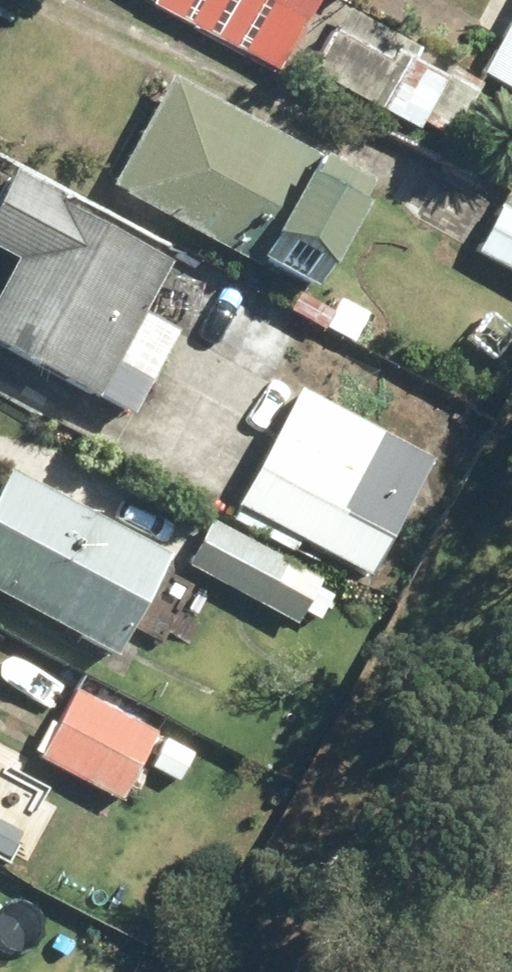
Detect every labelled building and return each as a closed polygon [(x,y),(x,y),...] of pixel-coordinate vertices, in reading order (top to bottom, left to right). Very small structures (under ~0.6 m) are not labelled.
[(154,3),(280,70),(318,0),(156,0),(154,3)] [(421,49),(350,9),(337,31),(334,29),(311,68),(419,130),(424,121),(452,137),(482,84),(452,66),(447,75),(416,58),(421,49)] [(484,72),(511,88),(511,22),(484,72)] [(321,155),(174,74),(112,185),(260,266),(265,258),(318,287),(365,201),(360,198),(371,179),(323,152),(321,155)] [(18,164),(0,198),(0,248),(18,258),(0,291),(0,343),(99,395),(171,261),(166,258),(173,246),(18,164)] [(478,251),(511,270),(511,210),(503,205),(478,251)] [(314,322),(212,266),(194,298),(296,354),(314,322)] [(434,459),(302,388),(239,503),(243,505),(235,520),(294,552),(302,537),(371,574),(434,459)] [(11,468),(0,489),(0,592),(117,654),(171,553),(11,468)] [(323,579),(214,520),(189,565),(298,624),(323,579)] [(159,732),(77,689),(42,757),(123,799),(159,732)]
